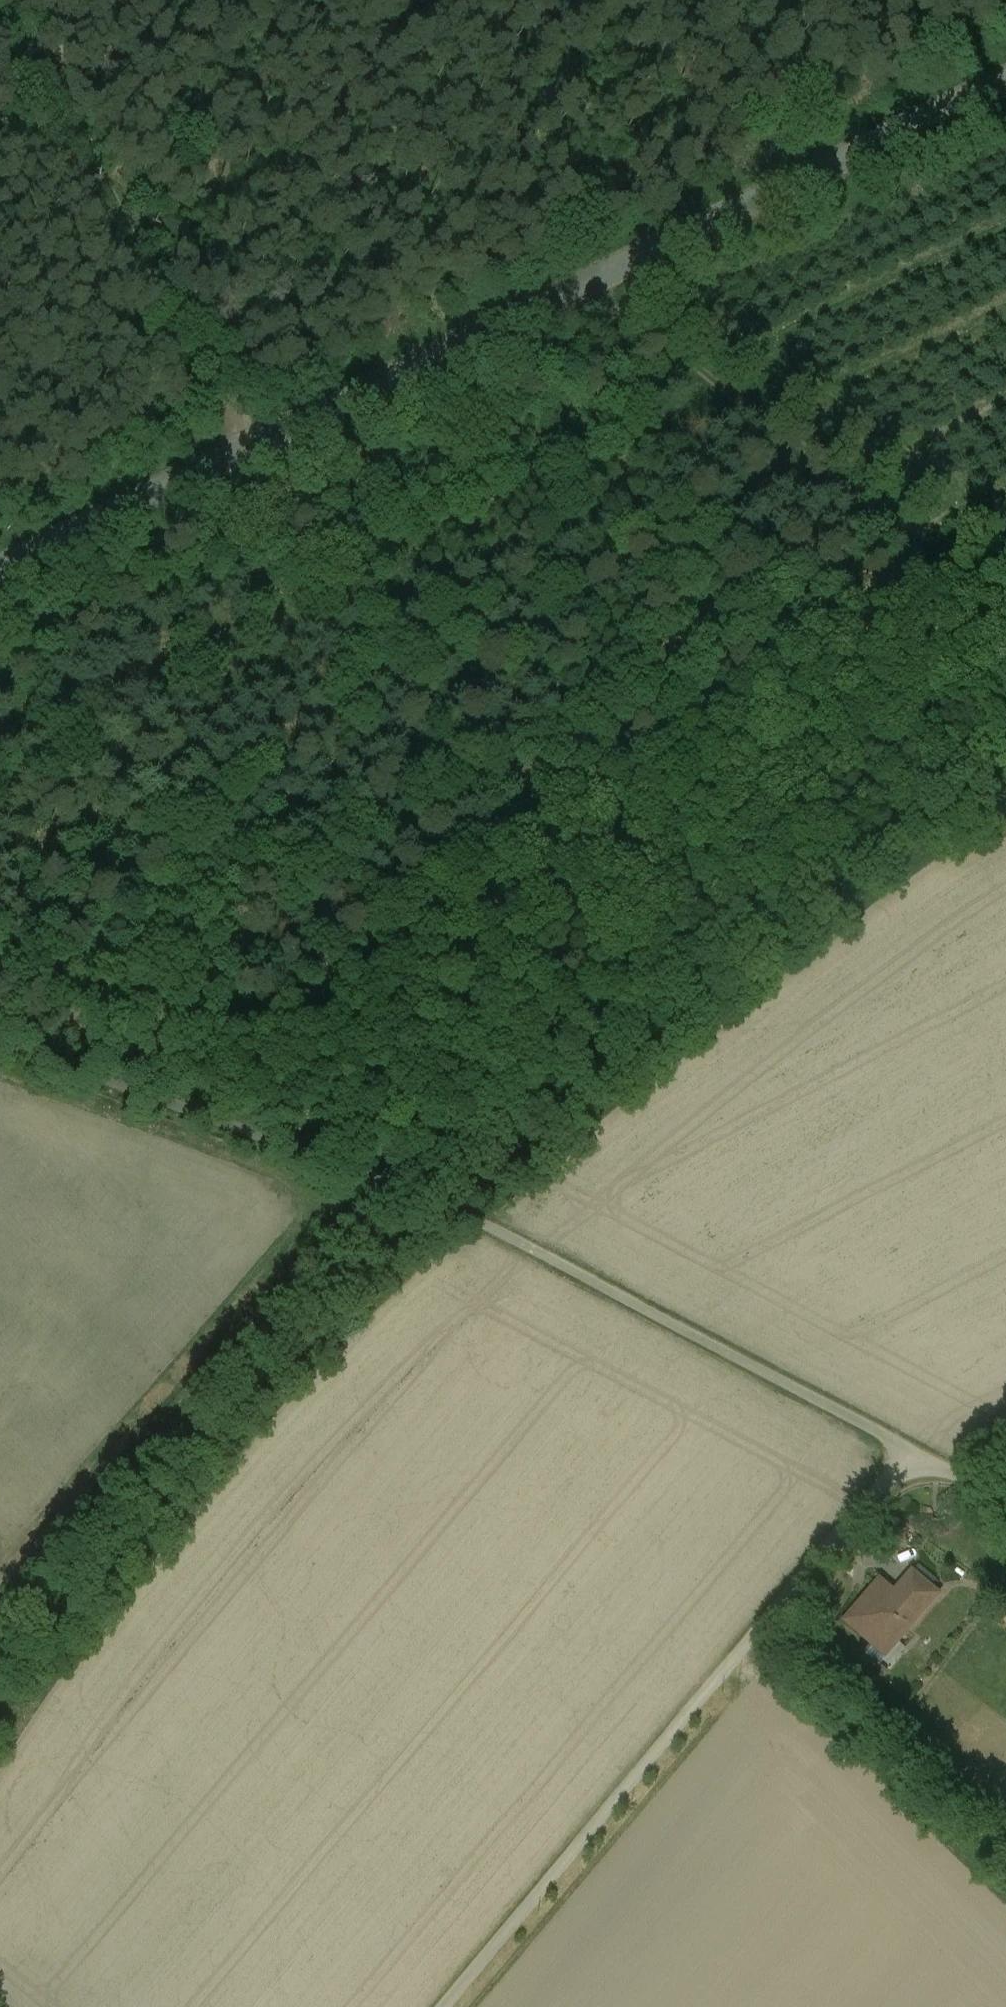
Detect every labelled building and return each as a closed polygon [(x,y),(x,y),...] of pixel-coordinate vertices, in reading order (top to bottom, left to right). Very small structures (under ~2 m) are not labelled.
[(940,1595),(913,1572),(895,1595),(896,1596),(895,1597),(901,1603),(903,1602),(904,1602),(909,1596),(926,1611),(940,1595)] [(895,1595),(881,1582),(849,1619),(866,1633),(866,1639),(873,1644),(867,1651),(867,1655),(881,1667),(900,1644),(899,1643),(907,1634),(906,1629),(916,1618),(918,1620),(926,1611),(909,1596),(904,1602),(903,1602),(901,1603),(895,1597),(896,1596),(895,1595)]
